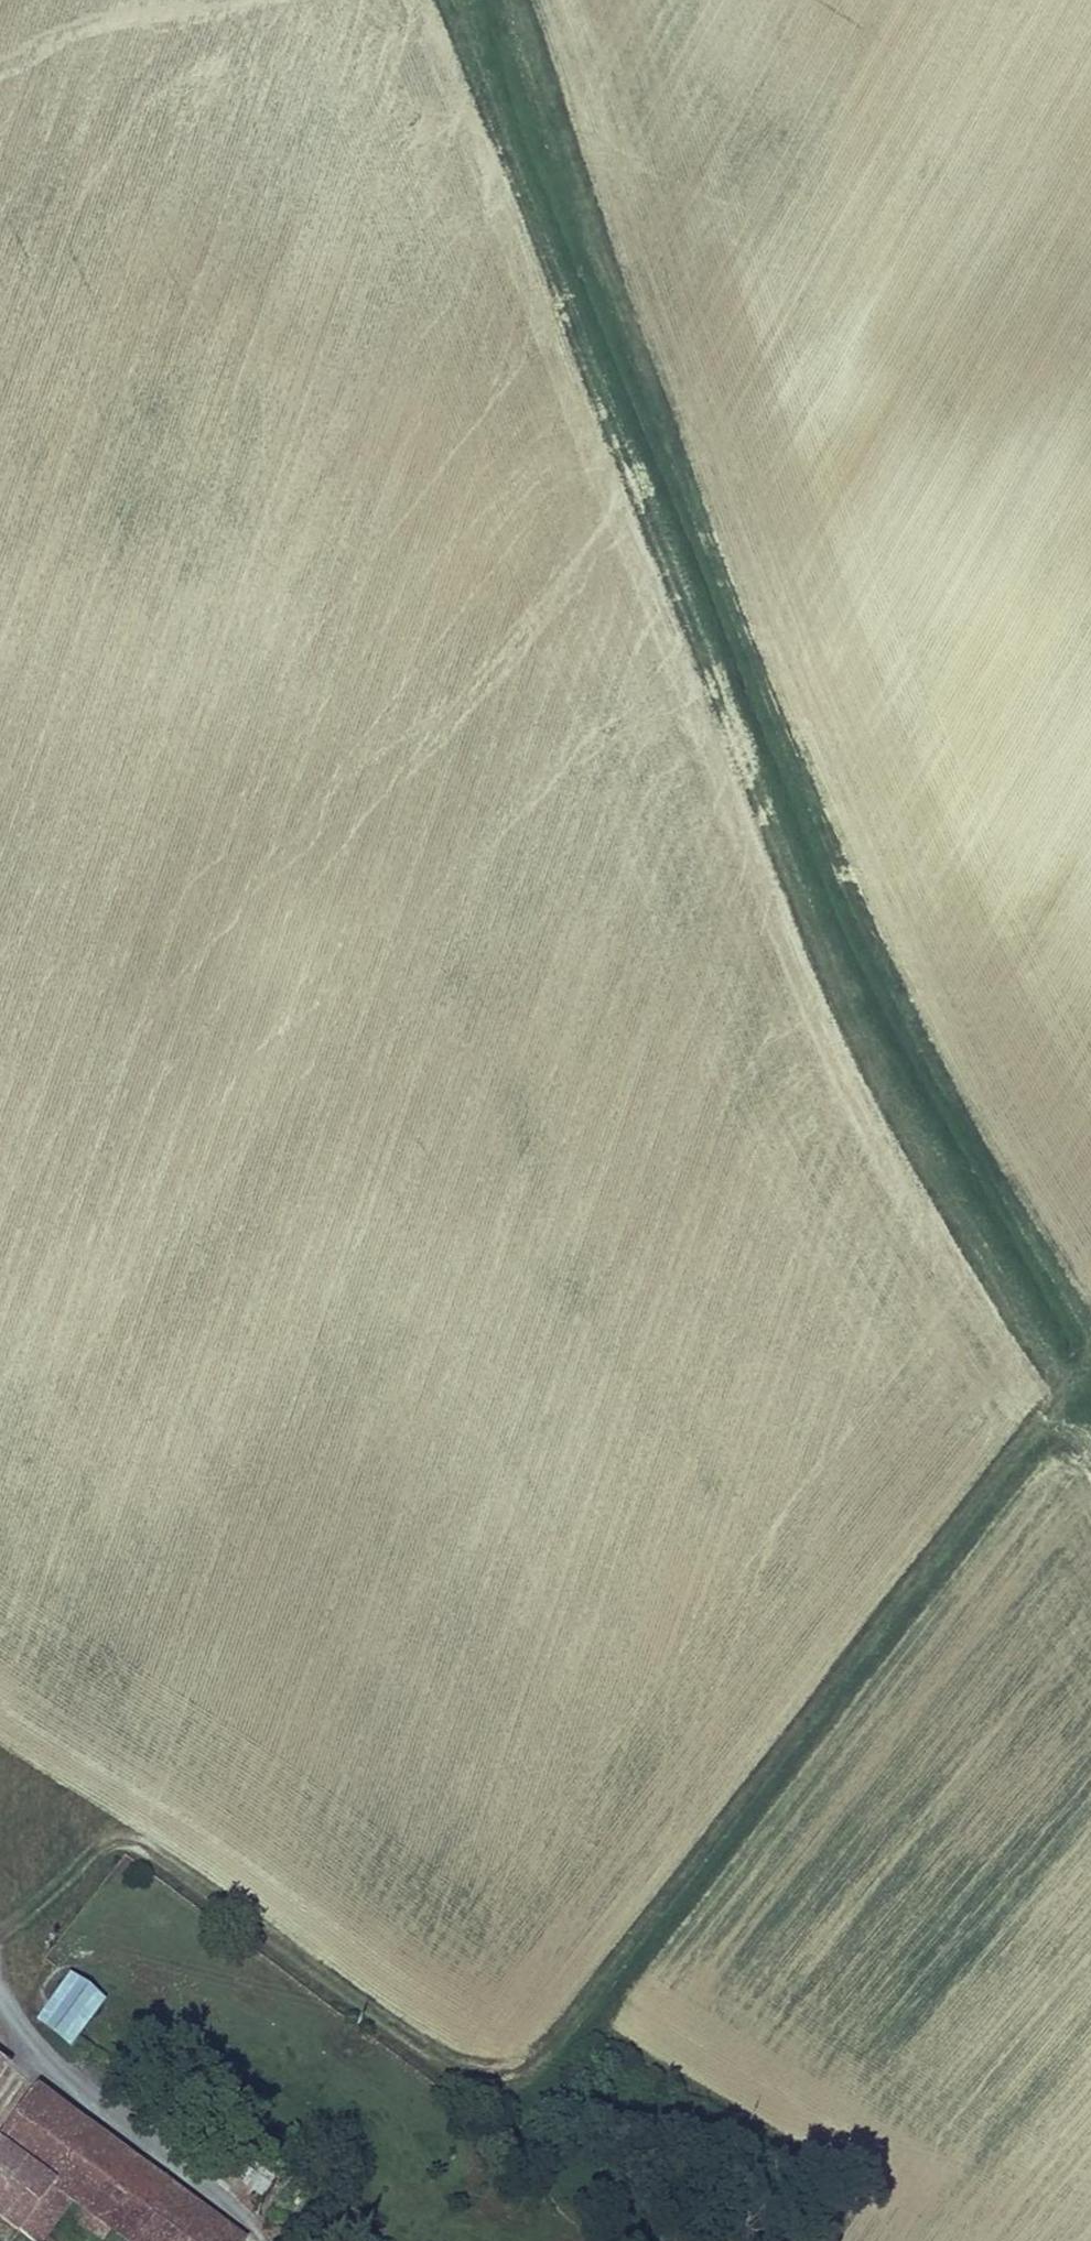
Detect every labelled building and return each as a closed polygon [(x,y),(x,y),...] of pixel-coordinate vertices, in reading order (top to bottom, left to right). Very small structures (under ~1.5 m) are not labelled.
[(38,2019),(69,2037),(103,1994),(69,1971),(38,2019)] [(125,2176),(140,2156),(29,2076),(0,2115),(0,2216),(15,2226),(48,2181),(70,2197),(85,2208),(74,2222),(96,2238),(105,2226),(126,2240),(158,2240),(178,2214),(125,2176)] [(178,2214),(192,2194),(140,2156),(125,2176),(178,2214)] [(35,2240),(38,2240),(70,2197),(48,2181),(15,2226),(35,2240)] [(244,2231),(192,2194),(178,2214),(158,2240),(236,2240),(244,2231)]
